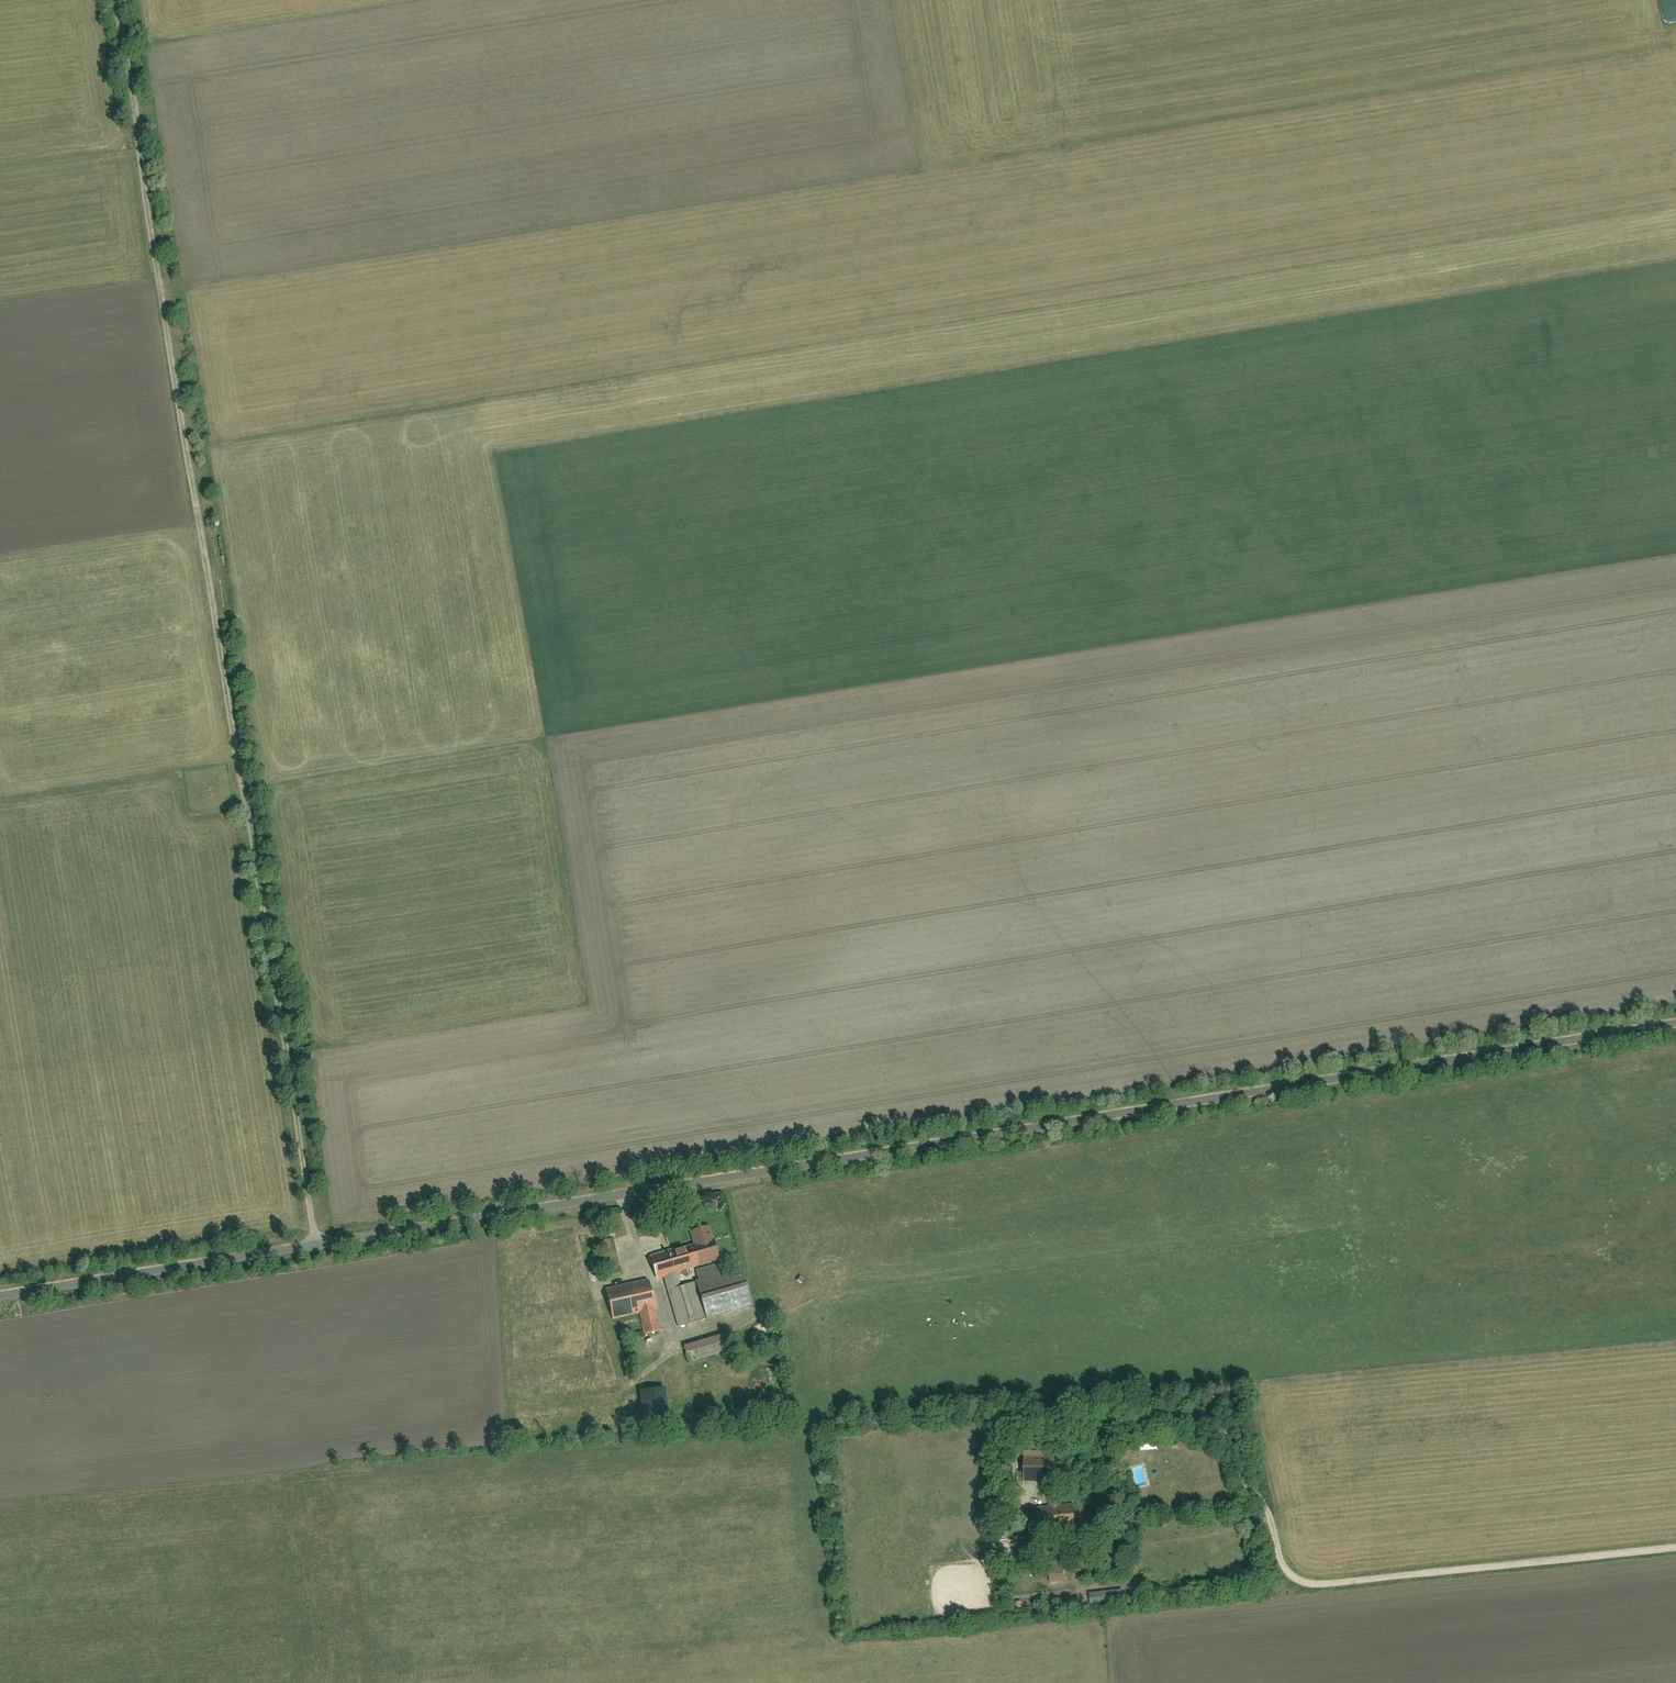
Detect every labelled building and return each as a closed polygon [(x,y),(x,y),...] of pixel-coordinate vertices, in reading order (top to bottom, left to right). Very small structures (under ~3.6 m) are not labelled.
[(703,1199),(705,1212),(720,1209),(718,1197),(703,1199)] [(741,1271),(682,1287),(679,1276),(722,1264),(715,1240),(708,1242),(704,1228),(689,1232),(693,1246),(650,1258),(656,1281),(662,1280),(675,1327),(751,1307),(741,1271)] [(603,1293),(611,1322),(637,1315),(642,1335),(660,1330),(648,1282),(603,1293)] [(691,1344),(696,1359),(727,1350),(723,1335),(691,1344)] [(665,1391),(636,1392),(638,1422),(666,1421),(665,1391)] [(1020,1460),(1021,1481),(1044,1480),(1057,1479),(1056,1458),(1020,1460)] [(1044,1480),(1045,1508),(1058,1507),(1057,1479),(1044,1480)] [(1031,1508),(1032,1536),(1074,1534),(1073,1507),(1058,1507),(1045,1508),(1031,1508)] [(1048,1562),(1049,1586),(1069,1585),(1068,1561),(1048,1562)]
